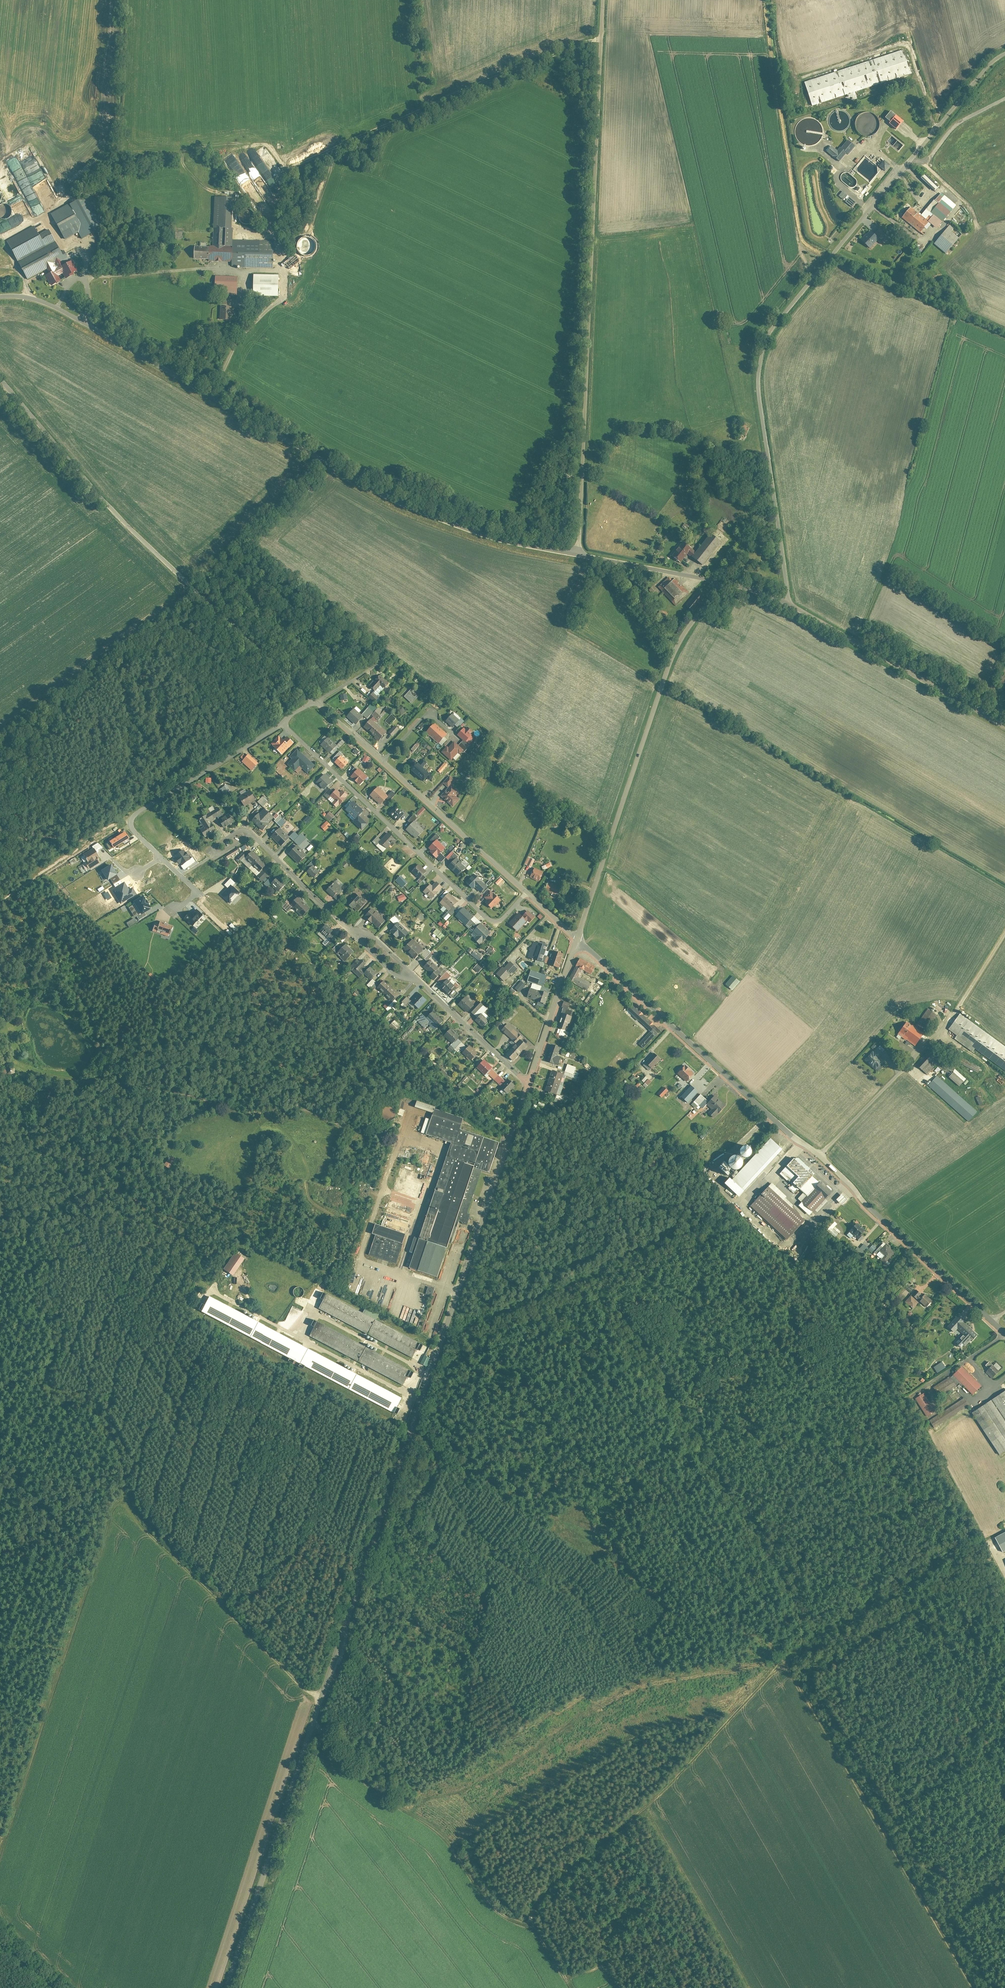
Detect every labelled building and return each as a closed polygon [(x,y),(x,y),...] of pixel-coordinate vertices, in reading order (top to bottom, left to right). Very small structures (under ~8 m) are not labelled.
[(906,46),(805,79),(813,104),(914,71),(906,46)] [(880,126),(881,124),(880,122),(880,120),(879,118),(877,116),(875,114),(873,113),(871,112),(868,112),(866,112),(864,113),(862,114),(859,116),(858,118),(857,120),(856,122),(856,125),(857,128),(857,129),(859,132),(860,133),(862,135),(864,136),(866,136),(869,137),(871,136),(873,136),(875,135),(877,133),(879,131),(880,129),(880,126)] [(893,112),(887,118),(892,122),(898,116),(893,112)] [(832,146),(827,152),(839,161),(845,153),(849,155),(855,147),(847,141),(839,152),(832,146)] [(880,166),(886,171),(889,167),(883,162),(880,166)] [(937,228),(954,207),(943,198),(944,196),(941,193),(934,200),(938,204),(926,218),(937,228)] [(846,194),(842,200),(852,208),(856,203),(846,194)] [(215,199),(214,229),(213,229),(213,246),(191,246),(190,260),(209,260),(209,263),(231,264),(231,266),(274,267),(274,242),(234,241),(235,200),(215,199)] [(78,212),(72,201),(51,213),(64,238),(81,229),(85,235),(102,226),(91,205),(78,212)] [(11,211),(11,209),(10,208),(9,206),(8,205),(7,204),(6,203),(4,203),(3,203),(1,203),(0,204),(0,218),(2,219),(3,219),(4,219),(6,218),(8,217),(9,216),(10,214),(11,212),(11,211)] [(927,223),(909,209),(902,217),(920,231),(927,223)] [(255,220),(255,218),(255,217),(254,215),(254,214),(253,213),(251,212),(250,211),(248,211),(247,211),(245,211),(244,212),(243,212),(242,213),(241,215),(240,216),(240,218),(240,219),(240,220),(241,222),(241,223),(242,224),(244,225),(245,226),(247,226),(248,226),(250,226),(251,225),(252,225),(253,224),(254,223),(254,221),(255,220)] [(963,236),(951,226),(935,245),(947,255),(963,236)] [(34,228),(7,242),(27,280),(68,259),(64,252),(60,253),(48,230),(38,236),(34,228)] [(877,238),(869,231),(860,242),(867,249),(877,238)] [(918,254),(922,249),(914,242),(910,247),(918,254)] [(72,261),(59,267),(63,277),(77,271),(72,261)] [(57,266),(45,273),(50,281),(61,275),(57,266)] [(278,276),(253,276),(253,296),(278,296),(278,276)] [(235,280),(216,280),(215,293),(234,294),(235,280)] [(231,305),(221,306),(221,318),(231,318),(231,305)] [(742,438),(746,428),(734,423),(730,434),(742,438)] [(709,530),(703,524),(693,536),(698,541),(709,530)] [(700,567),(721,542),(711,534),(696,552),(683,541),(670,557),(679,564),(687,555),(700,567)] [(676,605),(687,594),(671,578),(660,589),(676,605)] [(702,598),(696,593),(685,606),(692,611),(702,598)] [(380,673),(369,686),(374,690),(380,684),(384,688),(390,682),(380,673)] [(417,696),(410,691),(405,698),(411,703),(417,696)] [(369,698),(374,703),(379,698),(373,693),(369,698)] [(367,699),(364,702),(369,707),(372,704),(367,699)] [(352,706),(345,713),(355,723),(362,716),(352,706)] [(378,708),(372,715),(374,716),(364,727),(378,740),(384,733),(374,724),(388,710),(385,707),(381,711),(378,708)] [(373,712),(368,708),(362,715),(367,719),(373,712)] [(451,716),(446,722),(453,728),(458,721),(451,716)] [(427,733),(438,743),(446,735),(435,725),(427,733)] [(395,726),(389,733),(394,737),(400,730),(395,726)] [(472,736),(464,730),(458,737),(466,744),(472,736)] [(284,740),(279,736),(271,744),(282,756),(295,743),(288,736),(284,740)] [(327,738),(321,744),(330,752),(336,746),(327,738)] [(447,748),(443,753),(445,755),(452,761),(462,750),(455,743),(449,750),(447,748)] [(472,752),(462,744),(459,747),(470,755),(472,752)] [(314,768),(297,753),(290,760),(294,764),(291,767),(297,773),(301,769),(307,775),(314,768)] [(342,768),(347,763),(340,757),(335,762),(342,768)] [(413,765),(409,769),(421,780),(426,774),(419,769),(422,766),(419,764),(416,768),(413,765)] [(445,764),(439,772),(441,774),(448,767),(445,764)] [(355,767),(349,773),(352,776),(358,770),(355,767)] [(359,769),(351,777),(361,786),(368,777),(359,769)] [(467,773),(462,779),(467,783),(472,777),(467,773)] [(331,782),(324,775),(317,781),(325,788),(331,782)] [(450,776),(444,782),(449,787),(455,780),(450,776)] [(228,786),(225,783),(218,788),(222,795),(225,792),(230,797),(233,794),(228,790),(228,786)] [(389,801),(396,794),(392,790),(387,795),(378,787),(371,795),(382,805),(387,799),(389,801)] [(448,787),(440,797),(452,807),(457,801),(450,796),(454,791),(448,787)] [(336,808),(347,796),(342,791),(339,794),(336,791),(334,793),(330,790),(324,796),(336,808)] [(254,801),(249,791),(237,797),(242,807),(254,801)] [(263,798),(258,803),(263,808),(268,803),(263,798)] [(359,816),(365,810),(355,801),(346,810),(355,818),(352,821),(361,830),(367,823),(359,816)] [(265,808),(252,821),(263,831),(274,820),(281,826),(285,821),(275,811),(272,815),(265,808)] [(404,816),(396,808),(389,814),(398,823),(404,816)] [(218,809),(217,809),(197,822),(203,831),(200,832),(204,839),(215,832),(212,826),(209,828),(207,826),(217,820),(222,829),(233,823),(229,817),(225,819),(218,809)] [(418,838),(425,831),(415,822),(419,819),(413,814),(409,819),(412,822),(407,828),(418,838)] [(275,831),(270,837),(281,847),(286,842),(275,831)] [(294,831),(289,836),(299,845),(303,840),(294,831)] [(384,854),(397,840),(388,832),(382,839),(379,837),(372,843),(384,854)] [(119,849),(130,842),(125,833),(106,845),(110,850),(117,845),(119,849)] [(446,850),(437,842),(442,839),(439,836),(431,842),(434,845),(428,851),(436,860),(446,850)] [(293,848),(288,854),(299,864),(304,859),(293,848)] [(86,871),(99,863),(96,858),(98,857),(94,850),(80,858),(84,864),(82,865),(86,871)] [(176,856),(183,865),(190,860),(188,857),(189,856),(186,853),(186,854),(183,851),(176,856)] [(251,854),(245,860),(257,872),(263,866),(251,854)] [(459,876),(466,868),(457,860),(459,858),(455,854),(449,860),(453,864),(450,868),(459,876)] [(394,858),(386,866),(394,873),(402,865),(394,858)] [(419,865),(413,872),(420,879),(417,882),(420,885),(427,879),(424,876),(428,872),(419,865)] [(107,880),(116,875),(111,866),(102,871),(107,880)] [(313,867),(307,874),(316,882),(322,876),(313,867)] [(540,882),(544,874),(533,869),(529,877),(540,882)] [(278,893),(286,884),(279,877),(274,882),(264,872),(259,877),(270,889),(272,886),(278,893)] [(489,889),(474,876),(466,884),(473,891),(476,889),(483,896),(489,889)] [(431,901),(443,888),(435,881),(423,894),(431,901)] [(335,882),(325,892),(333,899),(336,896),(338,898),(344,892),(335,882)] [(560,887),(547,882),(544,891),(557,896),(560,887)] [(128,891),(124,884),(113,891),(121,903),(135,894),(132,889),(128,891)] [(230,903),(239,893),(231,886),(222,895),(230,903)] [(501,900),(490,890),(485,896),(489,900),(486,903),(493,909),(501,900)] [(454,906),(457,903),(446,892),(440,898),(450,907),(446,912),(451,916),(458,909),(454,906)] [(356,895),(346,905),(353,911),(354,910),(357,913),(367,904),(362,899),(361,900),(356,895)] [(133,902),(141,916),(151,910),(143,896),(133,902)] [(308,912),(294,899),(289,904),(288,902),(283,907),(288,912),(292,908),(302,918),(308,912)] [(364,916),(379,931),(387,922),(372,908),(364,916)] [(479,921),(465,908),(458,916),(472,929),(479,921)] [(197,920),(202,915),(197,910),(192,915),(190,913),(185,918),(193,926),(198,921),(197,920)] [(519,913),(508,924),(517,932),(527,922),(529,923),(534,918),(527,911),(522,916),(519,913)] [(394,915),(390,919),(396,924),(398,921),(400,920),(394,915)] [(134,919),(126,924),(129,928),(137,923),(134,919)] [(396,924),(390,931),(397,938),(399,936),(402,939),(409,931),(398,921),(396,924)] [(152,932),(168,938),(172,927),(169,926),(160,922),(159,925),(155,924),(152,932)] [(478,946),(490,933),(481,925),(474,932),(477,936),(473,941),(478,946)] [(322,928),(316,933),(323,941),(329,936),(322,928)] [(323,944),(326,947),(331,942),(328,939),(323,944)] [(444,983),(440,987),(450,996),(457,989),(447,980),(453,974),(447,969),(445,971),(439,966),(437,968),(434,965),(438,961),(426,949),(424,951),(413,940),(405,949),(415,959),(419,954),(427,962),(422,967),(430,975),(429,976),(435,982),(439,979),(444,983)] [(529,959),(558,968),(562,954),(554,952),(552,958),(544,956),(545,953),(548,954),(550,947),(534,942),(529,959)] [(351,958),(342,949),(336,955),(345,964),(351,958)] [(476,952),(472,956),(480,963),(483,958),(476,952)] [(578,959),(568,981),(567,983),(586,992),(590,983),(580,979),(583,972),(589,974),(593,966),(578,959)] [(394,997),(398,994),(384,981),(380,985),(373,978),(377,975),(369,967),(367,969),(363,966),(365,963),(361,960),(358,963),(356,961),(349,968),(358,977),(363,972),(371,980),(367,985),(374,991),(378,987),(392,1000),(388,1004),(392,1008),(398,1001),(394,997)] [(503,968),(497,975),(505,982),(511,976),(512,977),(518,970),(511,963),(505,970),(503,968)] [(532,971),(528,982),(538,986),(542,975),(532,971)] [(526,989),(524,996),(539,1001),(538,1004),(543,1006),(547,993),(542,991),(541,993),(526,989)] [(418,1011),(426,1002),(418,994),(411,1001),(407,997),(401,1003),(406,1008),(410,1003),(418,1011)] [(467,995),(458,1005),(468,1014),(471,1011),(478,1017),(474,1021),(481,1028),(489,1020),(483,1015),(488,1009),(480,1001),(475,1006),(469,1001),(471,999),(467,995)] [(562,1009),(564,1009),(558,1025),(567,1028),(568,1023),(571,1023),(575,1010),(570,1009),(572,1003),(565,1001),(562,1009)] [(643,1050),(660,1031),(630,1004),(625,1010),(650,1032),(638,1046),(643,1050)] [(911,1049),(935,1015),(927,1009),(919,1020),(921,1021),(914,1030),(906,1024),(898,1034),(905,1039),(902,1043),(911,1049)] [(434,1031),(443,1022),(433,1012),(425,1019),(422,1016),(417,1021),(423,1027),(426,1023),(434,1031)] [(1004,1071),(1004,1047),(961,1015),(949,1031),(1004,1071)] [(505,1020),(500,1025),(504,1028),(509,1023),(505,1020)] [(512,1026),(505,1033),(516,1044),(523,1037),(512,1026)] [(470,1061),(476,1054),(469,1048),(467,1049),(456,1039),(458,1037),(450,1029),(444,1036),(452,1044),(449,1048),(456,1055),(460,1051),(470,1061)] [(529,1049),(522,1043),(510,1056),(517,1063),(529,1049)] [(560,1046),(552,1044),(547,1061),(558,1065),(561,1056),(557,1055),(560,1046)] [(871,1053),(865,1060),(877,1071),(883,1063),(879,1059),(883,1054),(877,1050),(873,1054),(871,1053)] [(931,1050),(916,1063),(924,1072),(939,1059),(931,1050)] [(658,1061),(653,1056),(645,1064),(650,1069),(658,1061)] [(507,1095),(516,1086),(508,1078),(505,1082),(484,1061),(477,1068),(486,1076),(488,1073),(501,1085),(499,1088),(507,1095)] [(954,1068),(942,1062),(939,1067),(951,1073),(954,1068)] [(558,1069),(557,1073),(552,1071),(545,1092),(556,1095),(560,1083),(562,1076),(571,1079),(575,1066),(568,1064),(566,1072),(558,1069)] [(14,1067),(5,1070),(7,1075),(16,1072),(14,1067)] [(692,1075),(684,1067),(679,1073),(687,1080),(692,1075)] [(954,1073),(949,1077),(959,1086),(963,1082),(954,1073)] [(927,1087),(967,1120),(975,1111),(935,1077),(927,1087)] [(708,1105),(714,1110),(709,1115),(713,1119),(718,1114),(719,1114),(727,1105),(716,1095),(708,1105)] [(701,1096),(695,1103),(703,1110),(709,1103),(701,1096)] [(452,1144),(410,1269),(437,1279),(474,1169),(490,1174),(500,1143),(461,1130),(464,1119),(435,1110),(432,1121),(426,1119),(421,1134),(452,1144)] [(772,1140),(728,1186),(740,1197),(784,1151),(772,1140)] [(731,1160),(731,1164),(733,1168),(736,1170),(740,1170),(743,1168),(745,1164),(745,1160),(742,1157),(737,1156),(734,1157),(731,1160)] [(816,1211),(819,1213),(828,1201),(826,1199),(829,1196),(819,1187),(822,1184),(793,1159),(782,1173),(805,1193),(798,1200),(803,1203),(799,1208),(808,1216),(811,1212),(813,1214),(816,1211)] [(806,1220),(792,1207),(795,1204),(773,1184),(751,1207),(787,1240),(806,1220)] [(844,1195),(838,1201),(843,1206),(849,1200),(844,1195)] [(376,1225),(372,1235),(375,1236),(403,1244),(406,1234),(376,1225)] [(855,1226),(849,1234),(855,1239),(862,1231),(855,1226)] [(396,1265),(403,1244),(375,1236),(368,1256),(396,1265)] [(879,1261),(885,1266),(889,1261),(890,1262),(897,1253),(887,1244),(880,1253),(883,1256),(879,1261)] [(293,1291),(292,1295),(294,1298),(297,1300),(301,1300),(305,1298),(307,1295),(306,1290),(303,1287),(298,1286),(295,1288),(293,1291)] [(921,1290),(915,1298),(927,1308),(933,1300),(921,1290)] [(329,1293),(320,1309),(414,1359),(423,1343),(329,1293)] [(210,1296),(201,1311),(394,1415),(403,1399),(210,1296)] [(912,1296),(906,1303),(914,1310),(920,1303),(912,1296)] [(961,1348),(965,1343),(968,1345),(978,1333),(958,1316),(948,1328),(961,1339),(957,1344),(961,1348)] [(318,1321),(310,1337),(403,1384),(411,1368),(318,1321)] [(989,1370),(985,1374),(992,1380),(1000,1371),(995,1367),(994,1367),(990,1364),(986,1367),(989,1370)] [(962,1368),(953,1377),(974,1397),(983,1388),(962,1368)] [(950,1378),(934,1388),(939,1396),(955,1386),(950,1378)] [(973,1414),(1000,1455),(1004,1451),(1004,1393),(973,1414)] [(925,1395),(916,1401),(926,1417),(935,1411),(925,1395)] [(930,1421),(936,1429),(970,1406),(965,1398),(930,1421)] [(995,1540),(1002,1554),(1004,1552),(1004,1534),(995,1540)]
